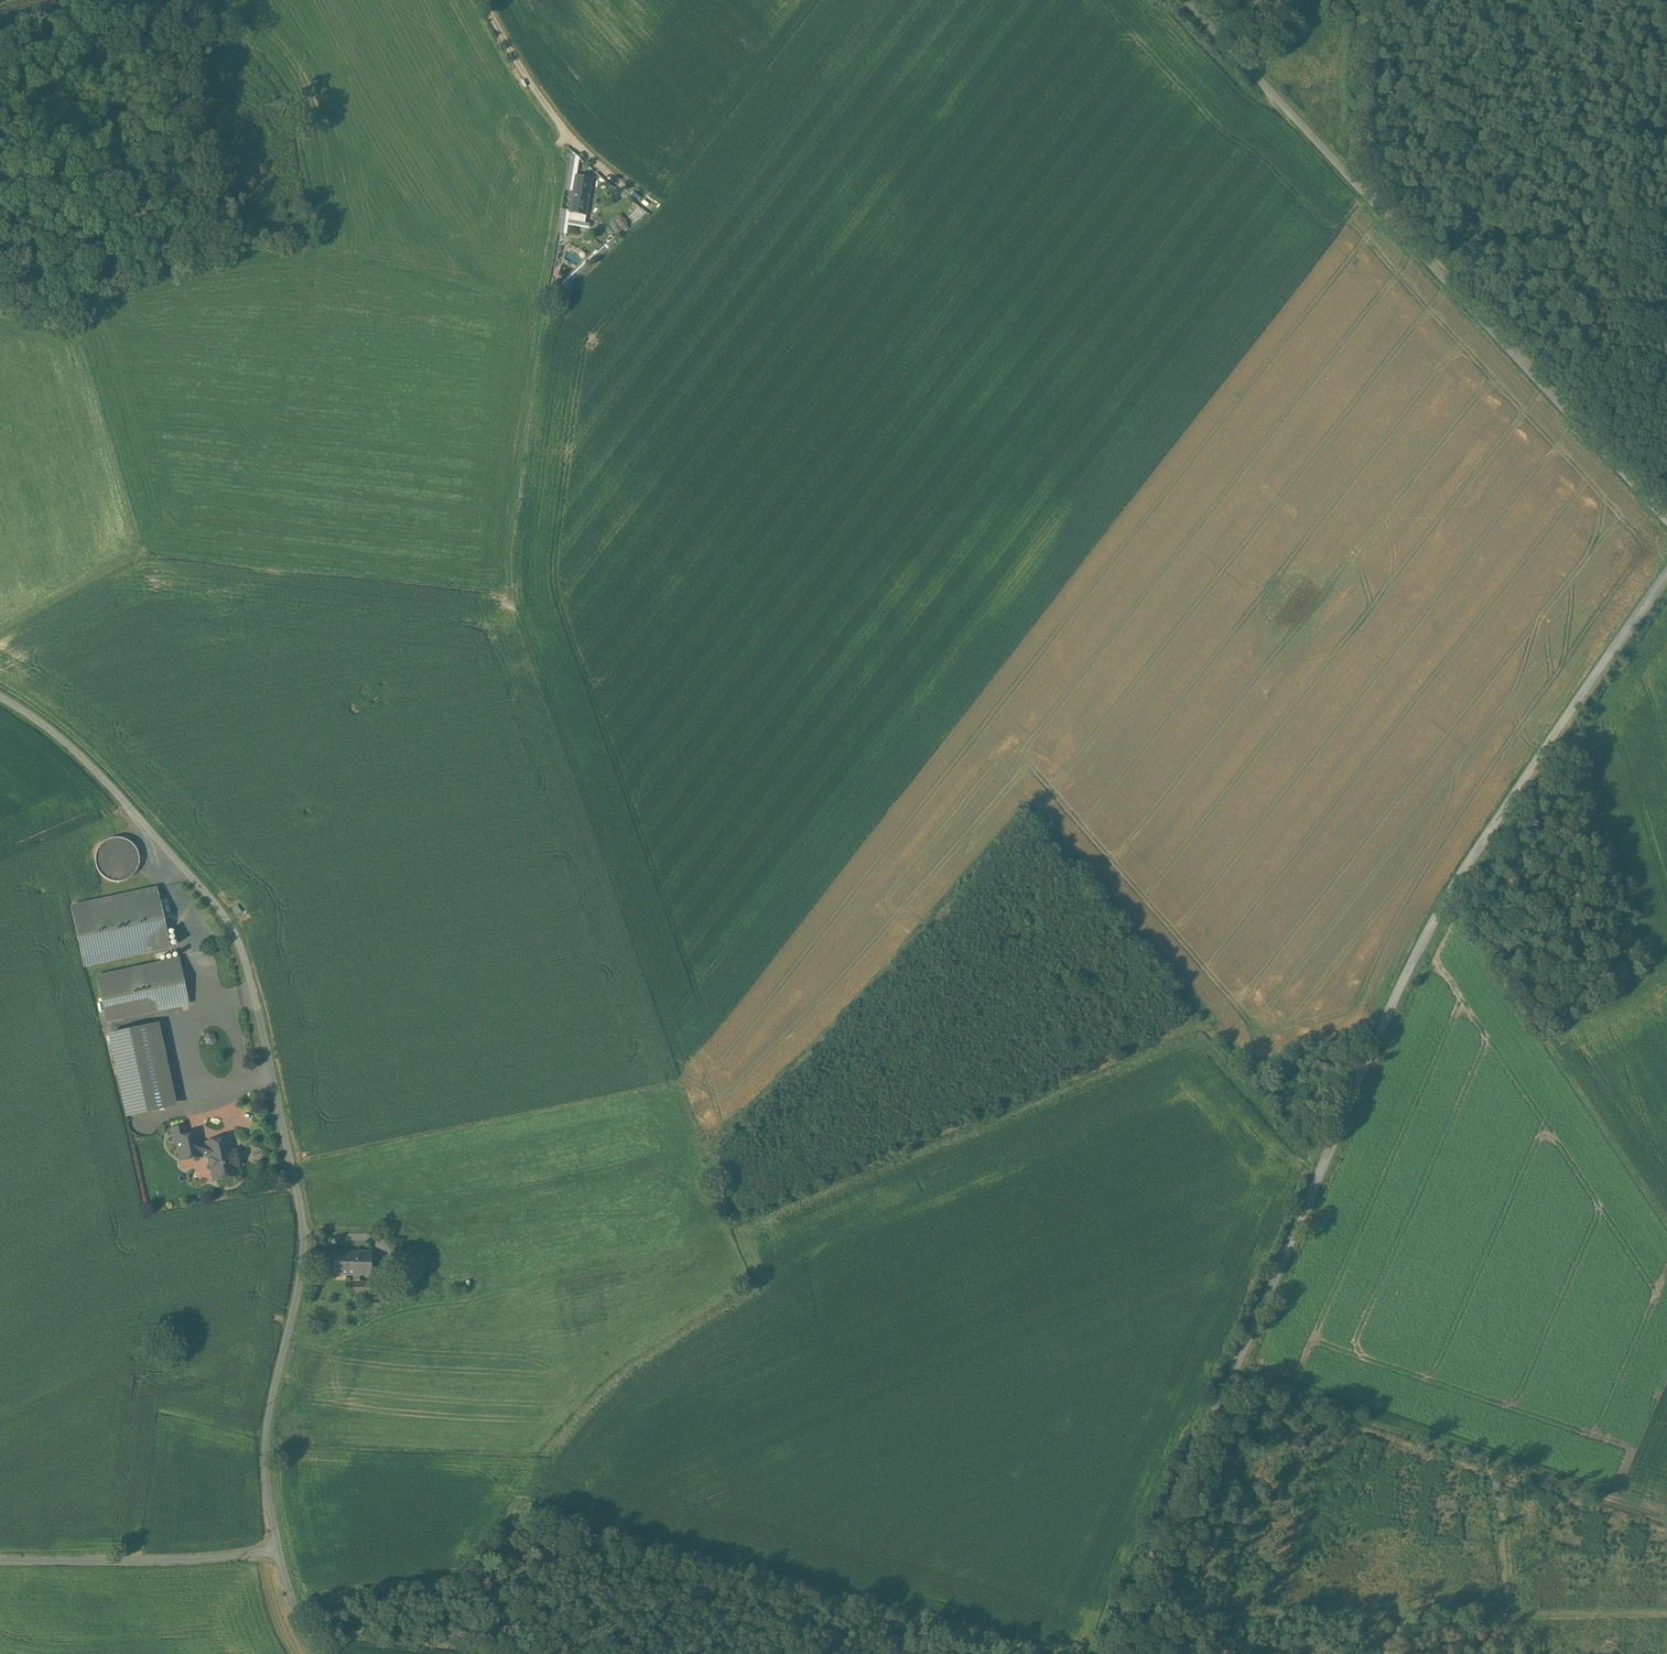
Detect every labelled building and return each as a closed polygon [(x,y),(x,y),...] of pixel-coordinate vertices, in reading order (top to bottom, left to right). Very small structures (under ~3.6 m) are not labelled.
[(592,179),(575,176),(568,220),(585,223),(592,179)] [(623,213),(612,221),(620,234),(632,226),(623,213)] [(95,857),(95,861),(96,865),(97,868),(99,871),(101,874),(104,877),(107,879),(110,880),(114,881),(118,882),(121,881),(125,880),(128,879),(131,876),(134,874),(136,871),(138,867),(139,864),(139,860),(139,856),(138,853),(137,849),(135,846),(132,843),(129,841),(126,839),(122,838),(119,838),(115,838),(111,838),(108,840),(105,842),(102,844),(99,847),(97,850),(96,854),(95,857)] [(85,966),(169,948),(157,889),(72,907),(85,966)] [(179,959),(97,977),(107,1022),(189,1004),(179,959)] [(158,1024),(109,1034),(127,1116),(176,1106),(158,1024)] [(174,1142),(177,1142),(176,1138),(187,1136),(185,1126),(171,1129),(174,1142)] [(187,1136),(176,1138),(177,1142),(181,1160),(201,1156),(200,1154),(198,1145),(196,1134),(187,1136)] [(228,1141),(206,1145),(206,1146),(208,1155),(214,1180),(235,1176),(233,1167),(238,1166),(235,1151),(230,1152),(228,1141)] [(200,1144),(198,1145),(200,1154),(202,1154),(207,1155),(208,1155),(206,1146),(205,1146),(200,1144)] [(370,1252),(334,1252),(334,1275),(353,1275),(359,1275),(370,1275),(370,1252)]
